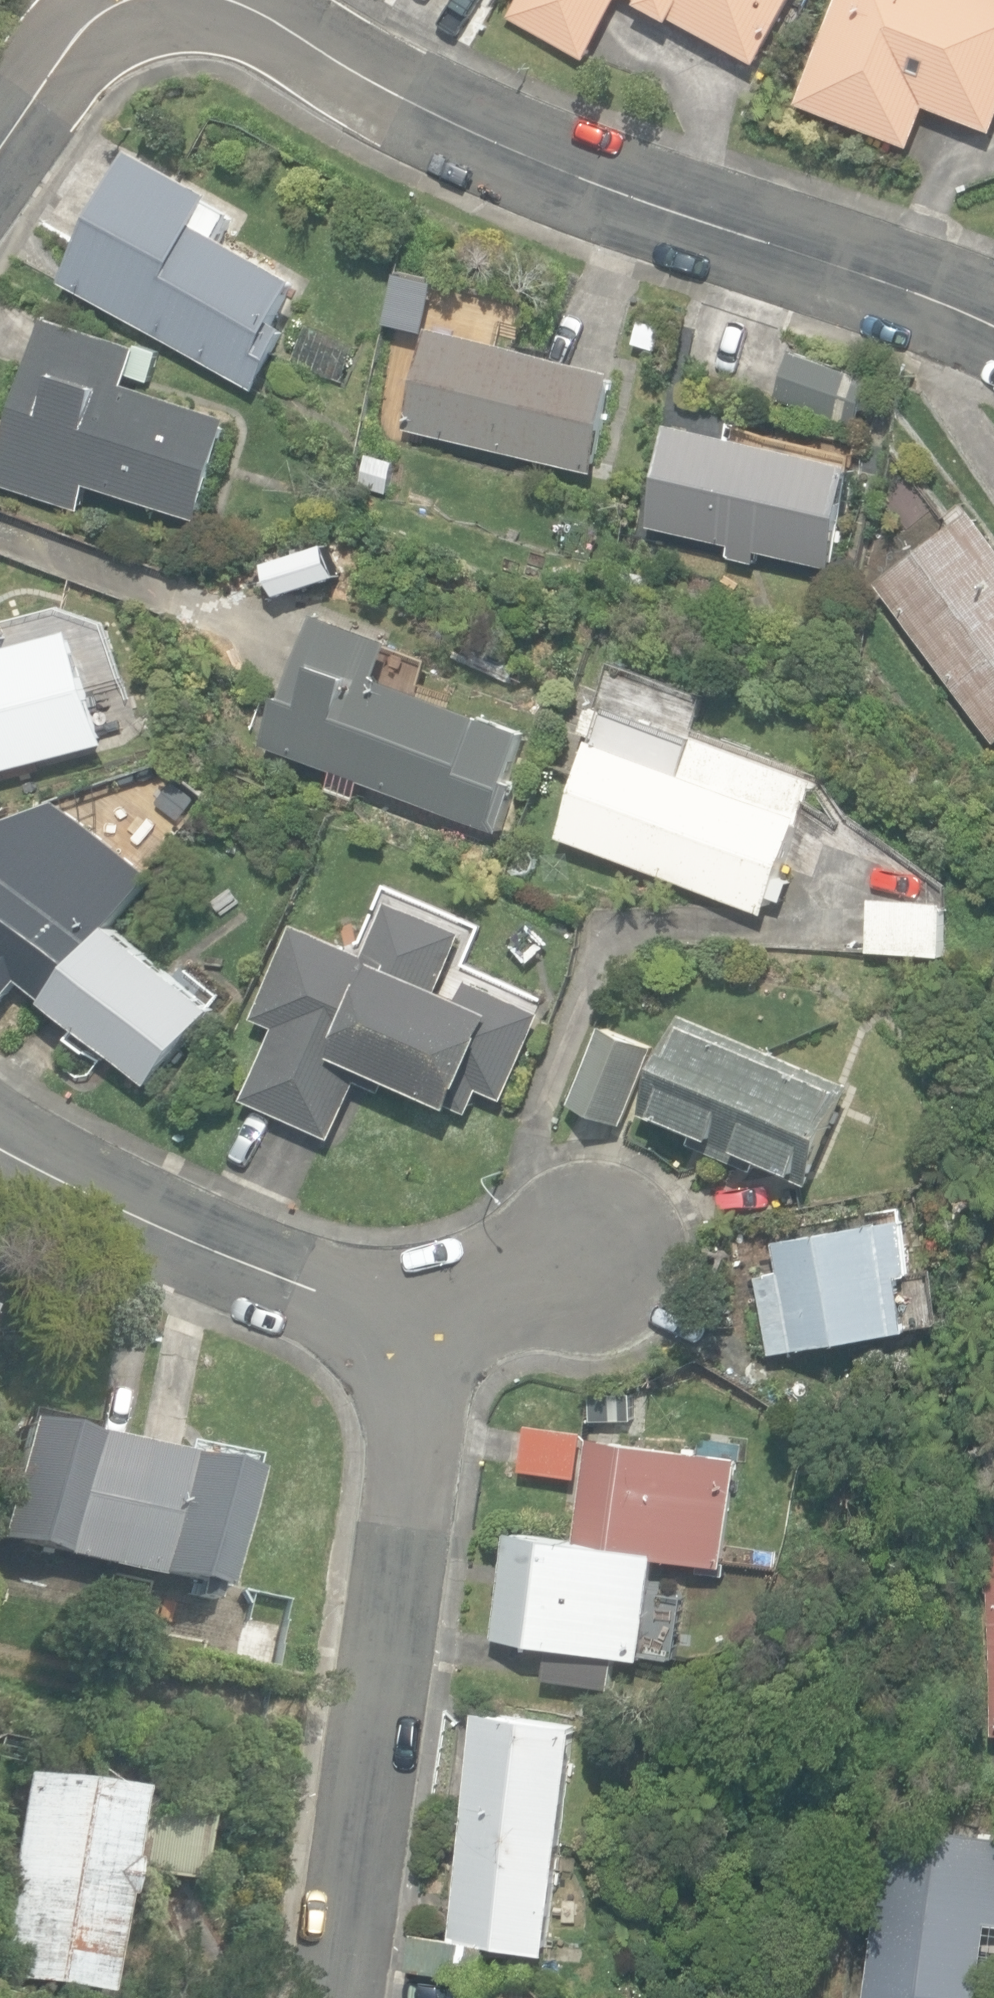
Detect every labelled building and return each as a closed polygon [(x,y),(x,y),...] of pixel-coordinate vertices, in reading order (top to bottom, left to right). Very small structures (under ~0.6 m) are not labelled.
[(508,19),(586,62),(621,0),(518,0),(508,19)] [(758,66),(795,0),(639,0),(758,66)] [(911,150),(928,108),(993,135),(993,0),(842,0),(799,105),(911,150)] [(66,282),(261,390),(295,328),(284,321),(307,280),(224,234),(236,214),(217,204),(223,194),(141,148),(66,282)] [(199,519),(233,415),(131,382),(142,347),(50,317),(0,471),(0,483),(82,510),(90,484),(199,519)] [(294,360),(344,380),(359,345),(309,324),(294,360)] [(408,428),(598,472),(621,370),(431,327),(408,428)] [(775,402),(852,428),(872,380),(792,353),(775,402)] [(762,549),(836,566),(859,464),(676,423),(653,526),(735,545),(732,557),(758,563),(762,549)] [(359,487),(389,495),(398,459),(368,452),(359,487)] [(993,740),(993,531),(977,509),(877,582),(993,740)] [(36,772),(34,766),(109,746),(74,614),(0,634),(0,782),(36,772)] [(529,731),(385,678),(398,641),(325,615),(294,699),(286,697),(269,744),(338,770),(331,789),(357,799),(364,780),(502,831),(519,786),(510,783),(529,731)] [(565,837),(766,914),(804,816),(794,812),(805,782),(582,698),(572,724),(589,731),(584,741),(600,747),(565,837)] [(0,816),(0,957),(4,960),(0,965),(0,976),(11,986),(20,974),(52,1000),(113,926),(157,868),(62,791),(0,816)] [(869,953),(947,956),(950,900),(871,897),(869,953)] [(247,1097),(334,1138),(360,1080),(385,1091),(392,1077),(471,1113),(482,1087),(506,1098),(545,1012),(471,979),(464,995),(443,985),(467,932),(396,900),(372,953),(302,921),(258,1016),(279,1026),(247,1097)] [(113,926),(52,1000),(154,1082),(214,1007),(113,926)] [(761,1160),(813,1183),(856,1083),(690,1011),(643,1120),(757,1170),(761,1160)] [(573,1102),(626,1124),(658,1046),(606,1024),(573,1102)] [(758,1265),(771,1342),(913,1319),(904,1264),(915,1262),(906,1209),(776,1231),(781,1261),(758,1265)] [(592,1422),(630,1427),(634,1399),(596,1393),(592,1422)] [(212,1600),(215,1587),(223,1589),(249,1471),(23,1421),(0,1523),(0,1540),(198,1583),(195,1596),(212,1600)] [(521,1472),(579,1480),(586,1433),(528,1424),(521,1472)] [(744,1458),(743,1457),(596,1433),(578,1541),(660,1555),(726,1565),(744,1458)] [(660,1555),(578,1541),(512,1530),(494,1636),(551,1646),(546,1679),(612,1690),(618,1654),(643,1658),(660,1555)] [(467,1824),(571,1838),(587,1721),(483,1707),(467,1824)] [(107,1992),(120,1895),(124,1896),(128,1870),(201,1880),(211,1810),(135,1799),(136,1792),(21,1776),(0,1928),(0,1977),(107,1992)] [(930,1991),(982,1997),(986,1997),(993,1940),(993,1831),(892,1818),(869,1997),(929,1997),(930,1991)] [(555,1951),(571,1838),(467,1824),(451,1936),(417,1931),(412,1968),(489,1979),(494,1943),(555,1951)]
